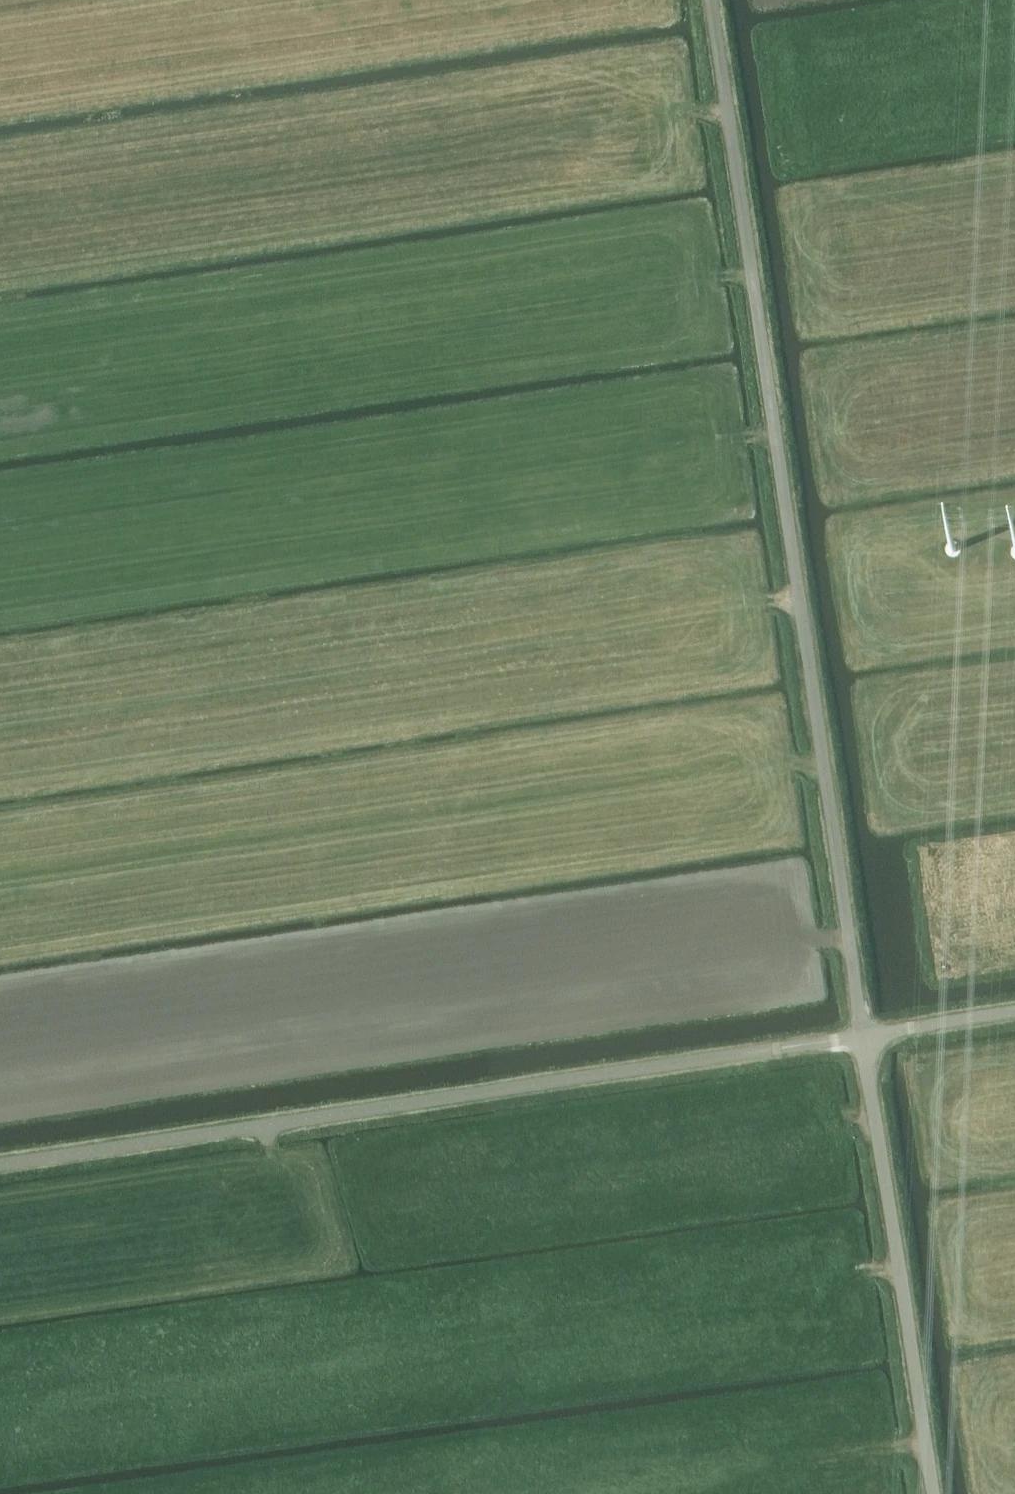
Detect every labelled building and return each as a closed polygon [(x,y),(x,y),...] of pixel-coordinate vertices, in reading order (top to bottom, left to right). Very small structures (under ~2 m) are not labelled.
[(959,555),(960,554),(961,552),(961,550),(961,547),(960,545),(958,543),(956,542),(954,541),(952,542),(950,542),(948,544),(947,546),(946,548),(946,551),(947,553),(948,554),(950,556),(952,557),(954,557),(957,556),(959,555)]
